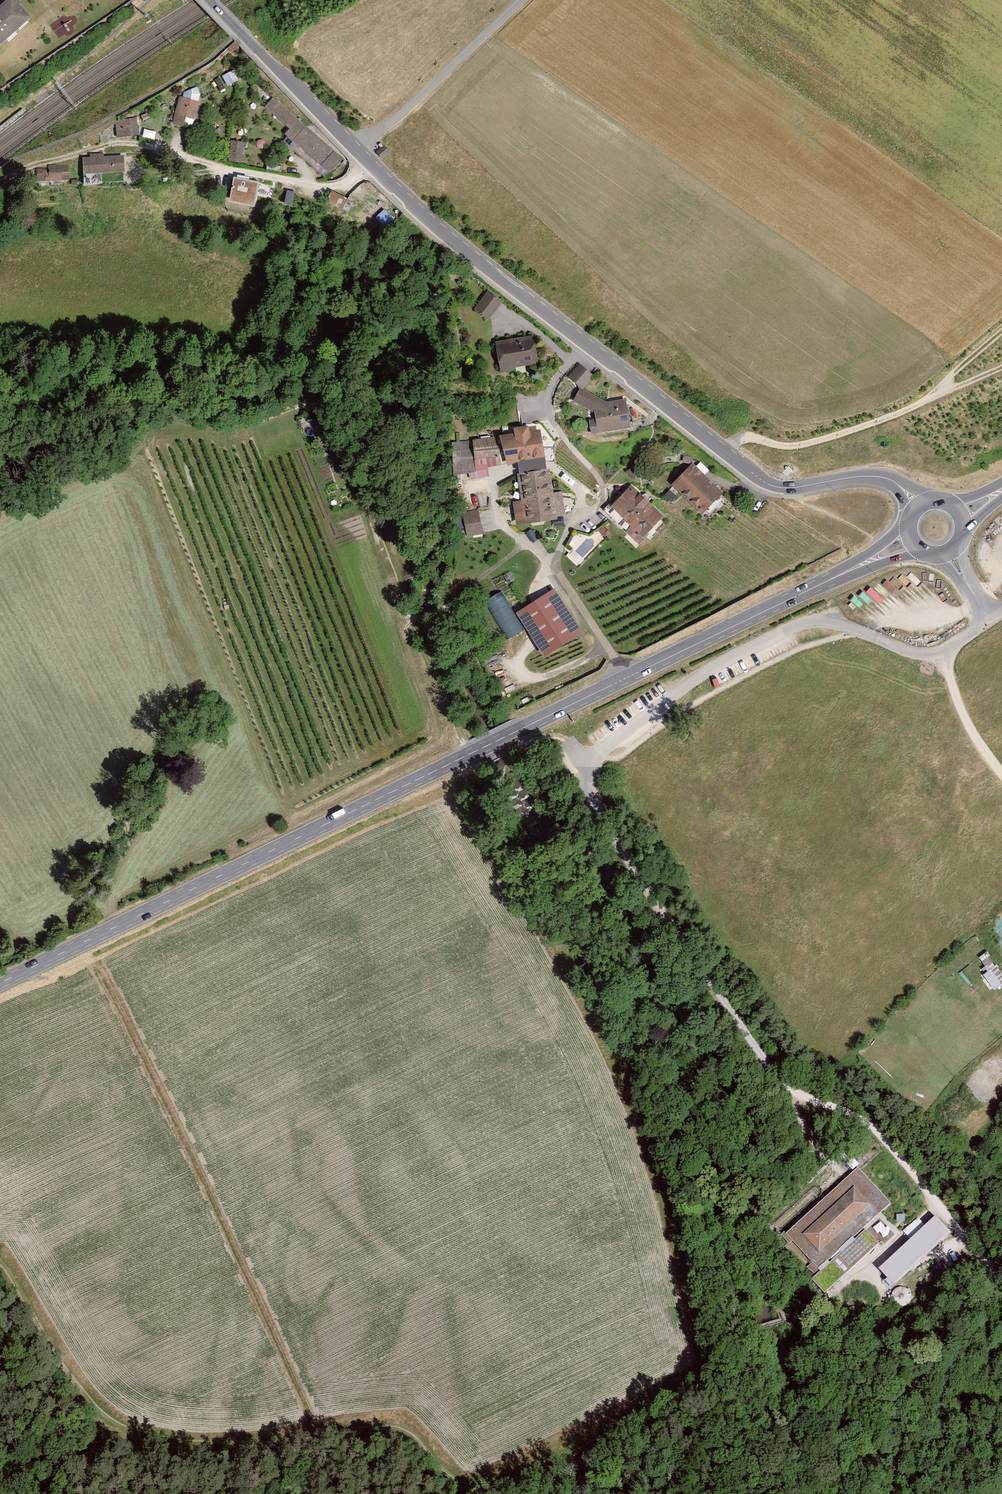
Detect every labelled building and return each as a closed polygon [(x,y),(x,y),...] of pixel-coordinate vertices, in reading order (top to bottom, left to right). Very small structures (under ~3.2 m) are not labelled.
[(9,2),(0,11),(0,49),(26,25),(9,2)] [(180,102),(177,101),(171,127),(182,130),(184,122),(190,123),(197,101),(194,91),(181,96),(180,102)] [(341,161),(271,100),(263,111),(288,132),(283,138),(286,140),(281,146),(323,183),(341,161)] [(133,122),(118,124),(118,130),(114,131),(115,142),(137,140),(133,122)] [(399,160),(408,153),(401,144),(392,152),(399,160)] [(242,148),(229,146),(226,165),(239,167),(242,148)] [(87,163),(80,163),(81,180),(121,178),(121,161),(101,162),(100,158),(87,159),(87,163)] [(65,172),(40,172),(40,187),(65,187),(65,172)] [(256,188),(231,183),(226,211),(251,215),(256,188)] [(327,202),(343,210),(349,199),(333,191),(327,202)] [(502,300),(487,289),(474,308),(489,319),(502,300)] [(535,340),(495,345),(501,371),(538,365),(535,340)] [(594,374),(579,364),(568,375),(575,381),(583,388),(594,374)] [(605,406),(579,391),(572,404),(592,415),(593,424),(586,425),(589,438),(629,432),(624,403),(605,406)] [(170,393),(154,394),(155,406),(171,406),(170,393)] [(497,439),(450,444),(452,478),(466,476),(468,482),(487,479),(486,470),(504,468),(505,471),(516,468),(516,471),(517,476),(515,477),(518,503),(511,504),(515,528),(539,527),(555,523),(555,520),(564,518),(560,494),(552,495),(548,472),(544,472),(543,467),(543,463),(538,432),(528,434),(528,430),(512,432),(512,437),(497,439)] [(632,465),(627,472),(634,478),(639,471),(632,465)] [(700,518),(722,496),(691,465),(670,488),(700,518)] [(660,518),(629,489),(609,510),(628,529),(624,534),(636,546),(660,518)] [(480,511),(463,512),(466,536),(483,532),(480,511)] [(605,526),(600,531),(605,537),(610,532),(605,526)] [(517,610),(544,656),(584,633),(558,587),(517,610)] [(501,591),(484,601),(507,639),(525,629),(501,591)] [(992,968),(984,973),(992,988),(1000,984),(992,968)] [(825,1279),(873,1236),(867,1229),(891,1204),(858,1167),(845,1179),(783,1239),(825,1279)] [(917,1219),(903,1232),(909,1238),(923,1225),(917,1219)] [(932,1221),(882,1271),(900,1288),(950,1238),(932,1221)]
